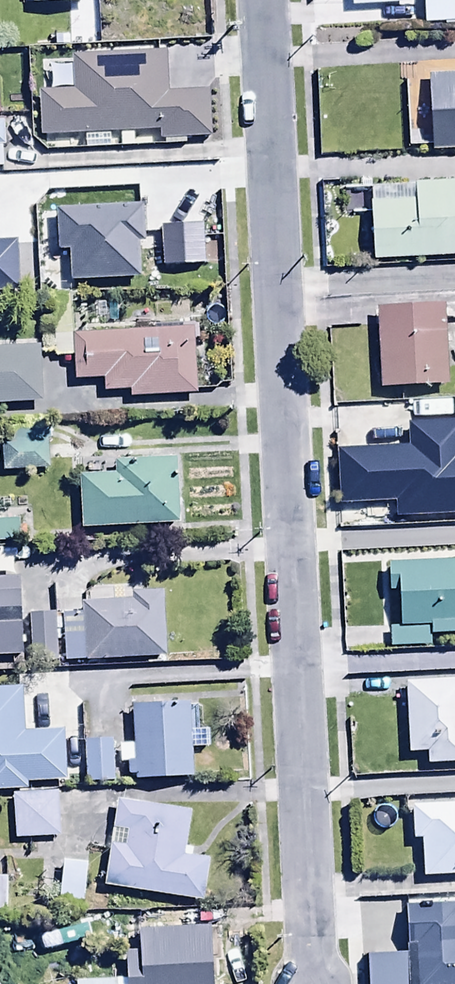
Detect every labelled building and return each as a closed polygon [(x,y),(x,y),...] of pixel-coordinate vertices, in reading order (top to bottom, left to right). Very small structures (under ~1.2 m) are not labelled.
[(424,22),(454,21),(454,0),(423,0),(424,22)] [(39,93),(41,136),(161,132),(161,143),(209,142),(207,92),(210,92),(209,50),(166,51),(166,56),(141,57),(141,49),(123,50),(123,55),(111,56),(111,49),(79,50),(80,57),(70,57),(70,69),(51,69),(52,92),(39,93)] [(425,75),(427,110),(429,143),(429,151),(454,149),(454,73),(425,75)] [(429,143),(427,110),(408,111),(410,144),(429,143)] [(373,259),(454,256),(454,183),(429,184),(428,176),(419,176),(419,181),(414,181),(415,200),(408,201),(408,187),(351,189),(352,211),(372,211),(373,259)] [(127,210),(56,211),(57,252),(68,251),(68,281),(139,281),(138,262),(135,262),(135,249),(138,249),(138,245),(145,245),(145,214),(127,214),(127,210)] [(21,289),(18,237),(0,238),(0,290),(21,289)] [(444,295),(445,311),(454,311),(454,295),(444,295)] [(53,358),(73,357),(74,384),(105,382),(105,393),(130,392),(130,399),(194,396),(191,341),(198,341),(197,324),(153,326),(153,314),(137,314),(138,333),(73,335),(72,305),(50,306),(53,358)] [(446,386),(443,306),(377,309),(380,389),(446,386)] [(42,401),(37,345),(0,348),(0,404),(42,401)] [(396,520),(454,516),(454,424),(407,426),(408,452),(336,455),(338,507),(396,504),(396,520)] [(47,442),(35,442),(35,435),(18,435),(18,443),(1,444),(2,472),(48,471),(47,442)] [(78,476),(80,529),(181,526),(179,461),(117,462),(117,475),(78,476)] [(20,545),(20,521),(0,522),(0,545),(20,545)] [(389,567),(390,594),(398,594),(400,629),(430,628),(430,636),(454,635),(454,565),(389,567)] [(0,579),(0,656),(23,655),(19,578),(0,579)] [(62,620),(64,662),(164,657),(161,592),(132,593),(132,602),(81,605),(82,619),(62,620)] [(55,613),(27,614),(29,663),(56,662),(55,613)] [(405,683),(408,755),(427,754),(428,766),(454,765),(454,681),(405,683)] [(23,731),(21,686),(0,687),(0,789),(27,788),(27,784),(66,782),(63,730),(23,731)] [(189,705),(131,708),(133,746),(120,747),(121,766),(127,766),(127,782),(192,780),(191,753),(210,752),(209,730),(190,731),(189,705)] [(114,742),(84,743),(86,784),(116,783),(114,742)] [(58,794),(12,795),(14,841),(59,839),(58,794)] [(191,813),(117,801),(104,887),(204,903),(210,862),(184,858),(191,813)] [(424,879),(454,878),(454,806),(412,808),(414,841),(422,841),(424,879)] [(89,864),(62,862),(59,911),(86,913),(89,864)] [(403,920),(407,983),(454,983),(454,917),(403,920)] [(77,983),(213,983),(212,963),(222,962),(220,931),(210,931),(210,926),(137,932),(138,951),(123,952),(125,980),(76,983),(77,983)]
